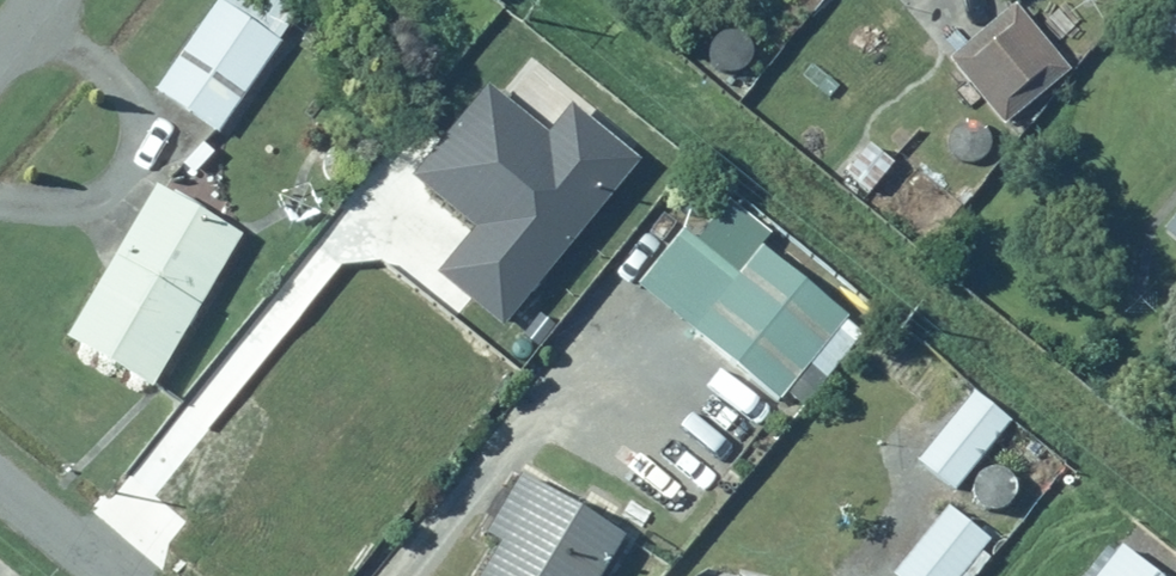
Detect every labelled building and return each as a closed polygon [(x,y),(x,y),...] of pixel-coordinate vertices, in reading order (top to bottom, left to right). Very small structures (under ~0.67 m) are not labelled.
[(145,90),(208,136),(297,14),(277,0),(211,0),(145,90)] [(1014,5),(945,62),(998,126),(1067,69),(1014,5)] [(143,384),(235,234),(151,183),(59,333),(143,384)] [(708,189),(630,282),(771,402),(801,367),(820,383),(859,338),(754,249),(764,236),(708,189)] [(1157,234),(1175,251),(1175,212),(1157,234)] [(951,492),(1002,417),(957,387),(907,463),(951,492)] [(616,538),(508,475),(471,537),(491,549),(476,575),(594,575),(616,538)] [(936,505),(882,575),(972,575),(986,557),(974,548),(981,540),(936,505)] [(1110,549),(1089,575),(1145,575),(1110,549)]
